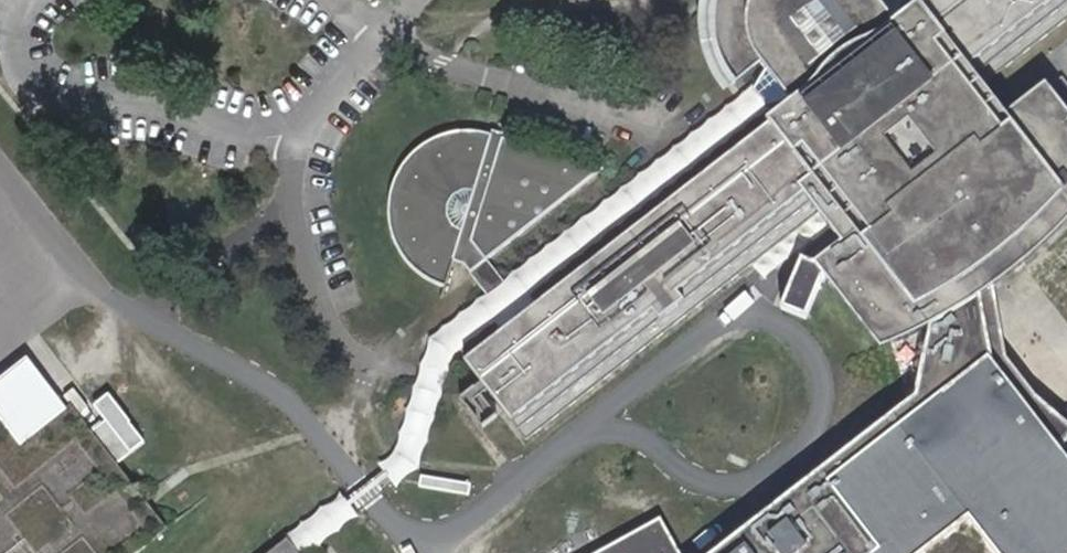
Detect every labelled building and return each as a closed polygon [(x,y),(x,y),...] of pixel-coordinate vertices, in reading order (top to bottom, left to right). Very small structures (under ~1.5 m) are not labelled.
[(1048,86),(1009,115),(997,124),(966,82),(976,73),(985,83),(1066,20),(1066,0),(926,0),(899,20),(896,15),(906,1),(905,0),(719,0),(716,25),(721,52),(738,82),(762,64),(767,70),(757,88),(758,91),(767,103),(768,105),(789,99),(794,105),(463,357),(526,437),(832,201),(824,191),(836,182),(869,225),(857,235),(817,264),(884,348),(936,324),(992,290),(1010,278),(1066,225),(1066,110),(1048,86)] [(985,83),(976,73),(966,82),(997,124),(1009,115),(985,83)] [(758,91),(436,339),(398,446),(261,552),(288,552),(415,455),(451,347),(767,103),(758,91)] [(438,124),(399,154),(382,188),(394,258),(445,294),(613,163),(549,138),(493,120),(438,124)] [(836,182),(824,191),(832,201),(857,235),(869,225),(836,182)] [(527,289),(490,317),(499,328),(536,301),(527,289)] [(1064,408),(1003,357),(992,290),(936,324),(921,425),(793,495),(718,552),(1066,552),(1066,411),(1064,408)] [(0,394),(0,406),(24,439),(59,414),(29,373),(0,394)] [(475,386),(461,397),(483,425),(497,414),(475,386)] [(114,389),(96,403),(107,417),(96,425),(121,460),(150,439),(114,389)] [(671,513),(599,552),(693,552),(671,513)]
